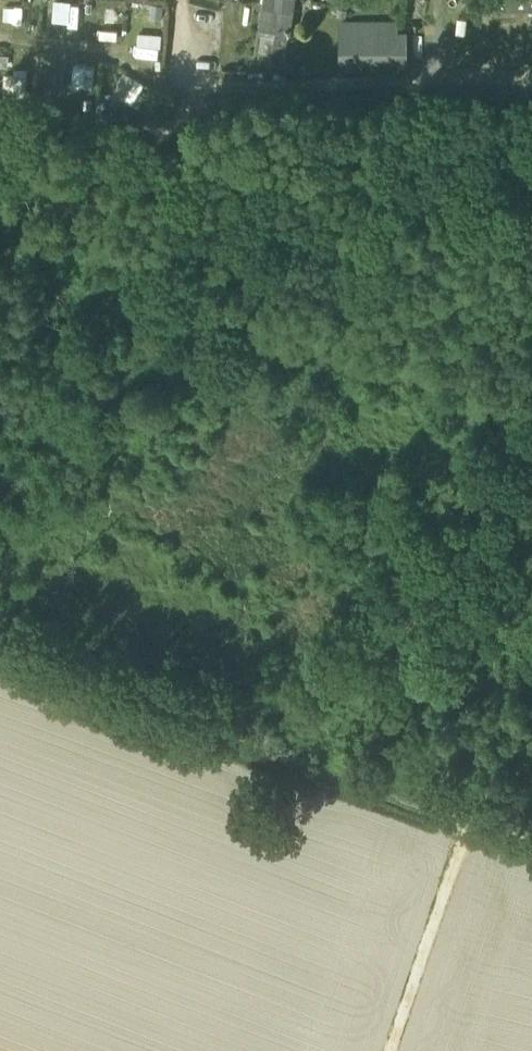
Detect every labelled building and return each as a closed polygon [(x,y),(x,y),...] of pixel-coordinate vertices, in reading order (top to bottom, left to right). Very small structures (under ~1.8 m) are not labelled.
[(50,18),(67,19),(68,0),(51,0),(50,18)] [(133,4),(156,4),(156,0),(96,0),(96,28),(133,28),(133,4)] [(292,0),(265,0),(261,26),(287,30),(292,0)] [(531,10),(531,0),(470,0),(470,10),(531,10)] [(134,28),(153,28),(154,6),(134,6),(134,28)] [(395,23),(341,23),(341,34),(341,66),(405,66),(405,51),(400,51),(395,46),(395,34),(395,23)] [(255,61),(282,65),(287,30),(261,26),(255,61)] [(400,51),(405,51),(405,34),(395,34),(395,46),(400,51)] [(91,86),(94,64),(72,61),(70,84),(91,86)]
